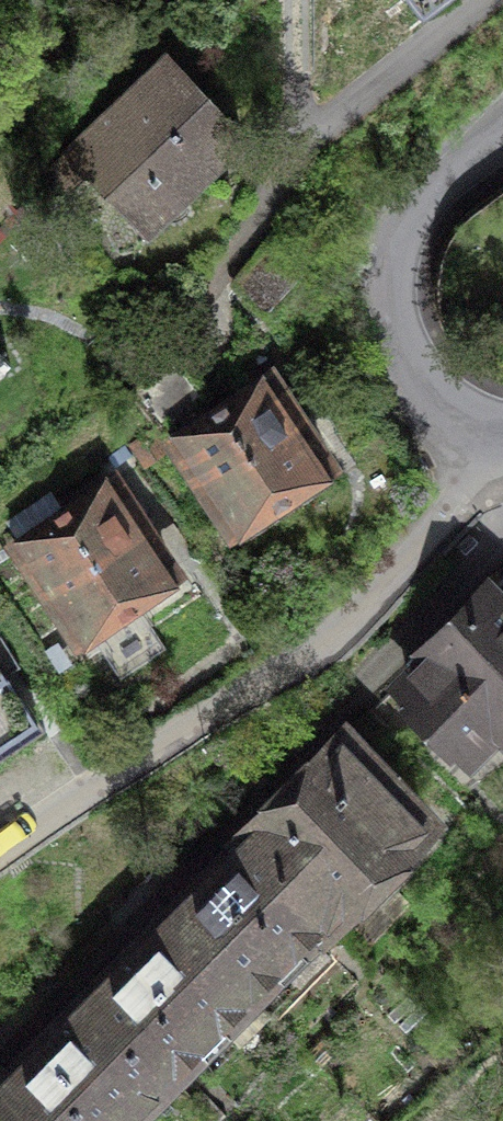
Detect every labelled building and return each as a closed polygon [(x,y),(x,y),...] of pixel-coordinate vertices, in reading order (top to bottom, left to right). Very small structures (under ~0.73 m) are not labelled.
[(178,88),(158,67),(45,174),(59,189),(84,165),(144,227),(241,134),(188,79),(178,88)] [(171,422),(181,435),(207,417),(195,404),(207,394),(172,352),(126,389),(161,431),(171,422)] [(250,537),(329,484),(315,463),(324,458),(298,420),(310,412),(298,394),(286,403),(268,376),(207,417),(181,435),(175,439),(230,520),(236,516),(250,537)] [(128,506),(111,482),(6,547),(62,633),(75,659),(100,645),(182,590),(160,568),(167,562),(143,528),(155,519),(140,498),(128,506)] [(412,700),(472,758),(502,726),(502,599),(489,586),(461,615),(407,670),(425,687),(412,700)] [(36,719),(0,665),(0,742),(36,719)] [(273,806),(247,832),(329,914),(357,885),(361,889),(375,888),(394,869),(395,856),(391,851),(418,824),(424,829),(433,820),(423,811),(418,816),(341,739),(298,782),(295,779),(283,791),(270,803),(273,806)] [(327,955),(307,935),(321,920),(326,925),(334,918),(329,914),(247,832),(178,900),(167,911),(269,1013),(327,955)] [(269,1013),(167,911),(157,921),(87,991),(170,1073),(191,1052),(211,1071),(269,1013)] [(87,991),(75,1003),(0,1078),(0,1096),(26,1120),(122,1120),(170,1073),(87,991)]
